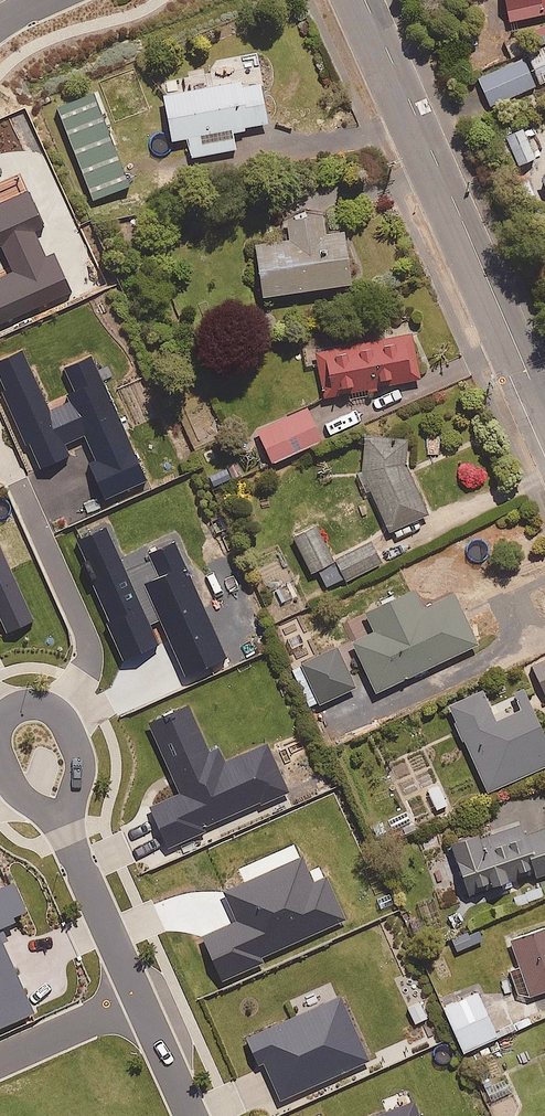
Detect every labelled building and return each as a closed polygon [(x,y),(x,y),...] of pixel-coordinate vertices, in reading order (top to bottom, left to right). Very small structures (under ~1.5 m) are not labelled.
[(509,20),(544,11),(544,0),(504,0),(509,20)] [(526,53),(539,82),(544,80),(544,44),(526,53)] [(535,84),(522,55),(477,75),(490,104),(535,84)] [(170,139),(186,137),(189,156),(235,149),(232,131),(245,129),(244,124),(267,121),(261,82),(242,84),(241,81),(177,89),(176,80),(166,81),(167,92),(164,92),(170,139)] [(128,184),(92,90),(56,104),(92,198),(128,184)] [(534,156),(521,124),(505,131),(517,163),(534,156)] [(325,230),(322,209),(282,215),(285,237),(254,242),(261,294),(350,281),(342,227),(325,230)] [(420,378),(410,331),(314,351),(324,398),(420,378)] [(321,438),(307,407),(257,429),(271,461),(321,438)] [(405,463),(405,437),(364,436),(363,476),(388,531),(427,512),(405,463)] [(331,562),(315,527),(294,536),(310,571),(331,562)] [(381,561),(369,540),(334,558),(345,580),(381,561)] [(374,690),(432,665),(434,669),(453,661),(451,656),(477,644),(454,592),(421,606),(413,588),(364,610),(373,629),(351,639),(374,690)] [(287,612),(280,593),(263,600),(270,619),(287,612)] [(353,687),(336,647),(301,662),(318,702),(353,687)] [(531,663),(544,695),(544,694),(544,657),(531,663)] [(447,702),(486,790),(544,764),(544,740),(521,686),(513,690),(516,696),(491,707),(482,687),(447,702)] [(448,804),(438,784),(426,790),(436,810),(448,804)] [(468,896),(534,873),(535,877),(544,874),(544,829),(523,837),(518,823),(478,837),(476,831),(448,841),(468,896)] [(348,919),(328,876),(314,882),(302,858),(225,893),(237,920),(200,937),(221,984),(261,965),(259,960),(348,919)] [(514,895),(519,906),(543,895),(538,884),(514,895)] [(509,939),(518,965),(508,968),(519,999),(544,989),(544,927),(509,939)] [(467,931),(451,938),(456,951),(483,940),(478,929),(468,933),(467,931)] [(454,1001),(452,995),(440,1000),(463,1051),(497,1036),(477,991),(454,1001)] [(372,1063),(343,995),(246,1036),(258,1065),(263,1063),(280,1102),(372,1063)] [(485,1087),(492,1102),(510,1092),(503,1078),(485,1087)] [(415,1101),(373,1115),(420,1115),(415,1101)]
